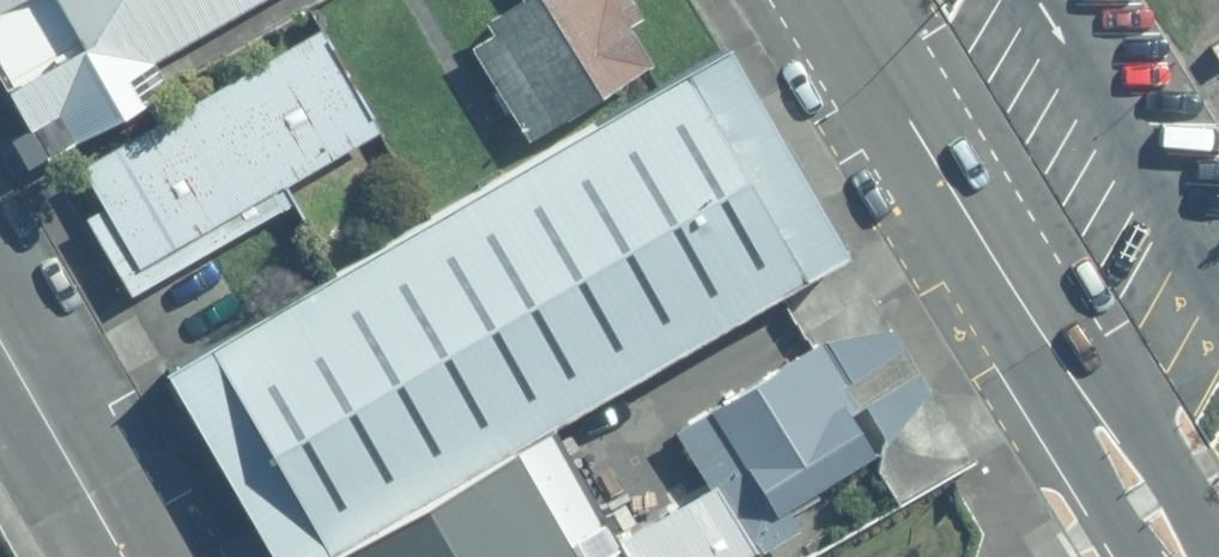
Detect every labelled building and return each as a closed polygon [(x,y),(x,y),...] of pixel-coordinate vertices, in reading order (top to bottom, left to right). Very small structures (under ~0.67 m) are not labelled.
[(45,158),(178,82),(160,51),(250,0),(0,0),(0,80),(45,158)] [(490,13),(497,24),(474,37),(534,129),(663,56),(638,13),(649,5),(646,0),(510,0),(490,13)] [(376,129),(316,25),(88,155),(102,181),(85,193),(139,285),(301,193),(289,177),(376,129)] [(175,371),(282,556),(309,556),(841,255),(720,57),(175,371)] [(625,542),(634,556),(759,556),(801,534),(796,516),(883,463),(932,400),(892,333),(826,345),(677,434),(714,489),(625,542)] [(551,433),(333,556),(623,556),(551,433)]
